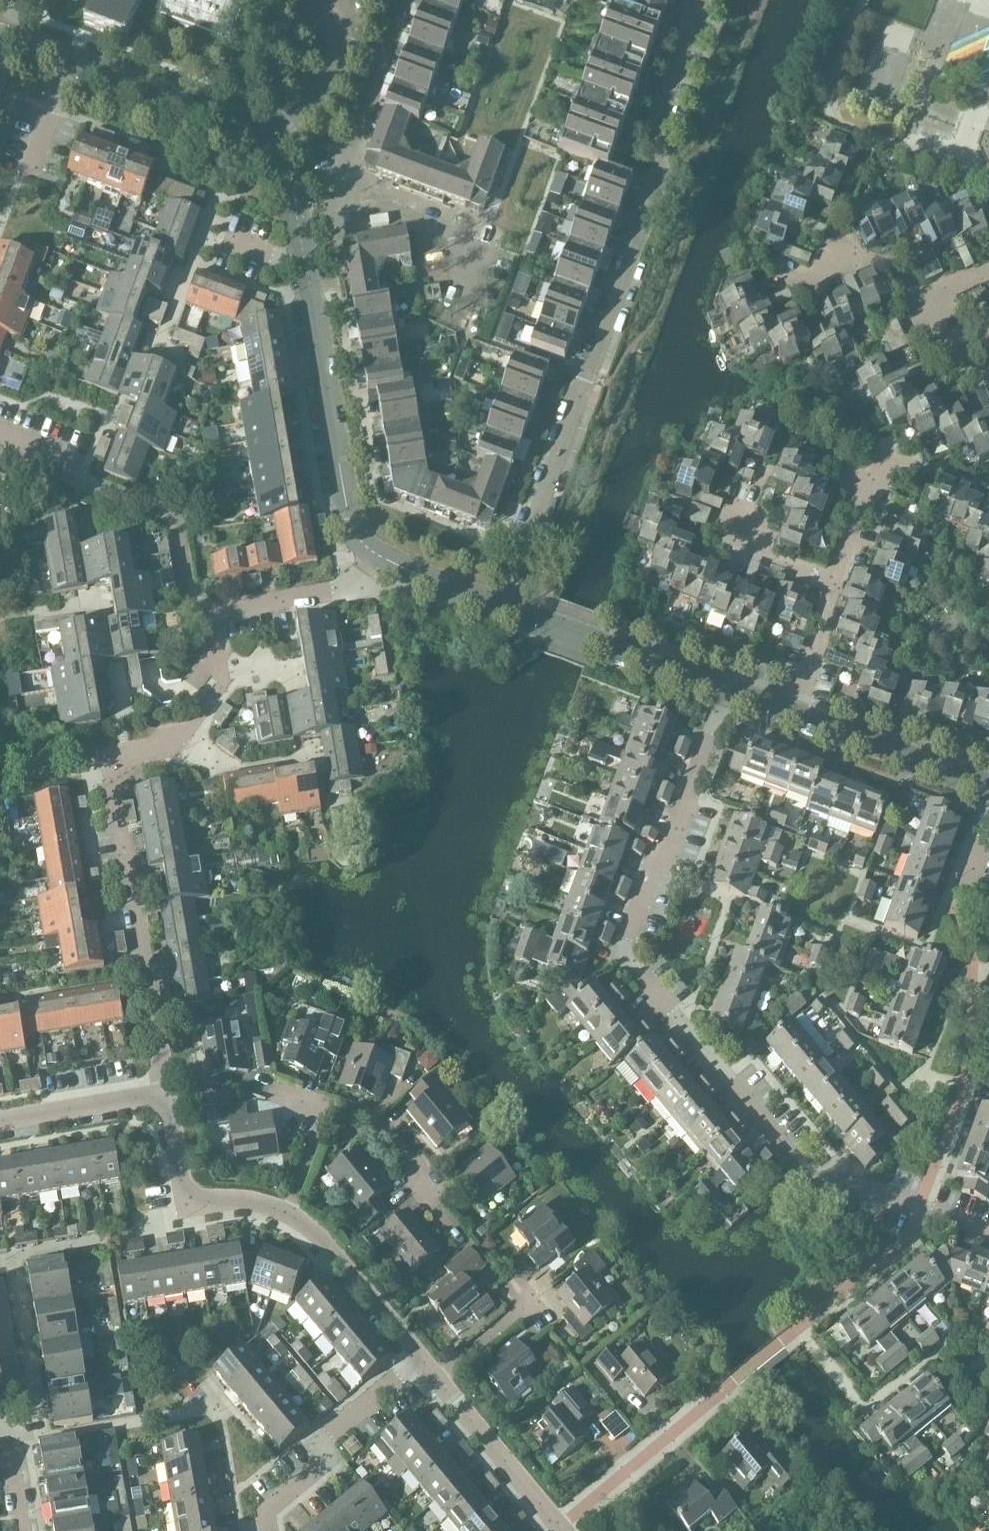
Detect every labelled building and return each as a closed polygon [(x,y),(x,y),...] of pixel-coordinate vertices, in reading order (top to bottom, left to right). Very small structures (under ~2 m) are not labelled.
[(85,26),(126,42),(142,0),(94,0),(85,26)] [(231,46),(248,0),(162,0),(156,18),(231,46)] [(465,1),(463,0),(416,0),(415,5),(457,21),(465,1)] [(661,27),(661,28),(665,30),(674,7),(669,5),(671,0),(641,0),(635,17),(661,27)] [(450,41),(457,21),(415,5),(411,16),(419,19),(415,28),(450,41)] [(612,8),(595,56),(643,75),(661,28),(661,27),(635,17),(612,8)] [(442,61),(450,41),(415,28),(412,38),(404,35),(400,46),(442,61)] [(435,82),(442,61),(400,46),(396,56),(404,59),(400,69),(435,82)] [(595,56),(577,103),(626,122),(643,75),(595,56)] [(427,102),(435,82),(400,69),(397,79),(389,76),(385,86),(427,102)] [(419,123),(427,102),(385,86),(381,97),(389,100),(386,109),(385,110),(412,119),(412,120),(419,123)] [(559,152),(598,166),(599,165),(608,169),(609,169),(626,122),(577,103),(559,152)] [(386,109),(381,108),(372,131),(377,132),(370,153),(371,157),(367,159),(364,167),(367,171),(375,175),(379,173),(381,177),(401,184),(399,189),(421,197),(433,166),(411,158),(403,142),(412,120),(412,119),(385,110),(386,109)] [(92,139),(102,142),(106,133),(96,129),(92,139)] [(106,133),(102,142),(111,146),(115,136),(106,133)] [(822,147),(816,162),(830,167),(827,176),(842,181),(840,186),(850,190),(853,180),(844,177),(848,167),(853,169),(859,154),(844,148),(847,140),(832,134),(827,149),(822,147)] [(100,146),(81,139),(68,177),(87,184),(100,146)] [(128,152),(138,156),(142,146),(132,142),(128,152)] [(510,155),(479,144),(471,166),(455,174),(433,166),(421,197),(444,205),(445,200),(466,208),(470,206),(472,210),(480,213),(484,211),(487,203),(486,199),(490,197),(497,176),(502,178),(510,155)] [(87,184),(105,191),(118,153),(100,146),(87,184)] [(142,146),(138,156),(148,159),(151,149),(142,146)] [(105,191),(123,197),(136,160),(118,153),(105,191)] [(141,204),(145,195),(152,176),(155,167),(136,160),(123,197),(141,204)] [(805,174),(803,181),(799,190),(814,195),(811,204),(825,209),(823,214),(833,217),(836,208),(832,206),(840,186),(842,181),(827,176),(830,167),(816,162),(815,162),(810,176),(805,174)] [(598,166),(591,186),(625,199),(629,189),(637,192),(641,181),(609,169),(608,169),(599,165),(598,166)] [(168,203),(157,232),(190,244),(202,214),(190,210),(196,193),(152,176),(145,195),(168,203)] [(777,188),(771,204),(786,209),(783,217),(797,223),(796,228),(805,231),(809,222),(805,221),(811,204),(814,195),(799,190),(803,181),(787,176),(782,190),(777,188)] [(591,186),(584,206),(626,222),(630,212),(622,209),(625,199),(591,186)] [(903,241),(919,234),(927,230),(921,216),(929,212),(922,197),(908,204),(906,199),(891,206),(898,220),(889,224),(896,239),(901,237),(903,241)] [(962,239),(971,234),(973,239),(988,232),(986,227),(988,225),(988,212),(983,200),(969,206),(967,201),(952,208),(959,222),(950,226),(957,241),(962,239)] [(786,209),(771,204),(771,203),(765,218),(760,216),(755,231),(769,237),(766,245),(781,251),(779,256),(788,259),(792,250),(783,247),(787,237),(792,238),(796,228),(797,223),(783,217),(786,209)] [(905,246),(903,241),(901,237),(896,239),(889,224),(898,220),(891,206),(891,205),(877,212),(875,207),(860,214),(866,228),(858,232),(867,251),(891,240),(896,250),(905,246)] [(584,206),(576,227),(610,239),(614,229),(622,233),(626,222),(584,206)] [(936,209),(929,212),(921,216),(927,230),(919,234),(926,249),(921,251),(925,260),(935,256),(933,251),(952,242),(957,252),(966,248),(962,239),(957,241),(950,226),(959,222),(952,208),(952,207),(938,214),(936,209)] [(576,227),(569,247),(611,263),(615,252),(607,249),(610,239),(576,227)] [(411,261),(406,228),(381,232),(382,237),(361,241),(358,245),(355,242),(346,244),(343,248),(345,256),(348,259),(346,262),(349,284),(344,285),(348,309),(354,308),(381,302),(377,280),(387,265),(411,261)] [(157,232),(151,249),(151,250),(175,259),(174,260),(183,263),(190,244),(157,232)] [(25,243),(21,256),(20,257),(35,262),(44,266),(49,252),(25,243)] [(138,244),(131,263),(168,277),(174,260),(175,259),(151,250),(151,249),(138,244)] [(569,247),(561,267),(595,280),(599,270),(607,273),(611,263),(569,247)] [(0,248),(0,270),(29,280),(35,262),(20,257),(21,256),(0,248)] [(131,263),(124,280),(124,281),(148,290),(148,291),(161,296),(168,277),(131,263)] [(561,267),(554,287),(596,303),(600,292),(592,289),(595,280),(561,267)] [(22,298),(22,297),(29,280),(0,270),(0,290),(22,298)] [(186,306),(205,313),(217,280),(198,273),(186,306)] [(835,285),(840,294),(844,292),(851,306),(859,302),(866,316),(881,309),(879,305),(893,298),(886,283),(878,287),(871,273),(847,284),(845,281),(835,285)] [(737,330),(738,330),(752,323),(748,315),(762,308),(760,304),(752,285),(755,283),(751,274),(741,278),(744,283),(729,289),(733,297),(719,304),(726,319),(731,316),(737,330)] [(111,275),(104,294),(141,308),(148,291),(148,290),(124,281),(124,280),(111,275)] [(205,313),(234,324),(243,301),(247,291),(217,280),(205,313)] [(442,301),(440,287),(425,290),(427,303),(442,301)] [(554,287),(546,308),(580,320),(584,311),(592,314),(596,303),(554,287)] [(29,321),(36,302),(22,297),(22,298),(0,290),(0,311),(29,321)] [(987,295),(985,290),(975,295),(980,304),(988,300),(988,302),(988,294),(987,295)] [(247,291),(243,301),(253,305),(257,295),(247,291)] [(818,310),(825,325),(833,321),(840,335),(848,331),(854,328),(852,323),(866,317),(866,316),(859,302),(851,306),(844,292),(840,294),(820,303),(818,299),(809,304),(814,313),(818,310)] [(97,313),(110,318),(111,317),(134,327),(135,326),(141,308),(104,294),(97,313)] [(267,299),(257,295),(253,305),(264,309),(264,306),(267,299)] [(158,304),(149,300),(145,310),(155,313),(158,304)] [(756,357),(771,350),(767,342),(781,335),(777,327),(770,311),(774,309),(769,300),(760,304),(762,308),(748,315),(752,323),(738,330),(745,345),(749,343),(756,357)] [(234,324),(241,326),(267,322),(267,321),(264,309),(253,305),(243,301),(234,324)] [(348,330),(393,323),(389,301),(381,302),(354,308),(355,318),(347,319),(348,330)] [(794,302),(785,307),(789,316),(799,312),(794,302)] [(168,307),(158,304),(155,313),(165,317),(168,307)] [(546,308),(539,328),(581,344),(585,333),(577,330),(580,320),(546,308)] [(155,313),(145,310),(142,319),(151,323),(155,313)] [(0,311),(0,332),(8,335),(22,340),(29,321),(0,311)] [(767,342),(771,350),(774,357),(779,355),(785,369),(800,362),(796,353),(810,347),(807,339),(799,323),(803,321),(799,312),(789,316),(791,321),(777,327),(781,335),(767,342)] [(165,317),(155,313),(151,323),(161,326),(165,317)] [(110,318),(104,336),(137,348),(144,330),(135,326),(134,327),(111,317),(110,318)] [(241,326),(245,345),(284,339),(281,319),(267,321),(267,322),(241,326)] [(820,332),(807,339),(810,347),(813,354),(821,350),(828,364),(843,357),(840,352),(855,346),(848,331),(840,335),(833,321),(825,325),(818,328),(820,332)] [(359,340),(361,350),(397,344),(393,323),(348,330),(350,341),(359,340)] [(581,344),(539,328),(531,349),(565,362),(569,351),(577,354),(581,344)] [(186,335),(177,331),(173,341),(183,344),(186,335)] [(0,332),(0,352),(2,352),(8,335),(0,332)] [(196,338),(186,335),(183,344),(192,348),(196,338)] [(104,336),(93,365),(126,378),(137,348),(104,336)] [(205,342),(196,338),(192,348),(202,351),(205,342)] [(245,345),(248,364),(287,358),(284,339),(245,345)] [(354,362),(356,373),(400,366),(397,344),(361,350),(363,360),(354,362)] [(874,403),(875,402),(889,396),(885,388),(899,381),(897,376),(892,366),(887,369),(883,359),(891,355),(887,346),(878,350),(880,355),(866,361),(870,370),(856,376),(863,391),(867,389),(874,403)] [(202,351),(192,348),(189,357),(198,361),(202,351)] [(515,356),(508,377),(542,390),(546,380),(554,383),(558,372),(515,356)] [(167,361),(158,357),(154,367),(164,370),(167,361)] [(248,364),(251,383),(291,377),(287,358),(248,364)] [(177,364),(167,361),(164,370),(173,374),(177,364)] [(141,362),(134,380),(171,394),(178,376),(178,375),(173,374),(164,370),(154,367),(141,362)] [(186,368),(177,364),(173,374),(178,375),(178,376),(182,377),(186,368)] [(126,378),(93,365),(86,384),(119,397),(126,378)] [(404,387),(400,366),(356,373),(358,384),(366,382),(368,392),(404,387)] [(196,371),(186,368),(182,377),(192,381),(196,371)] [(893,429),(907,422),(904,414),(918,408),(914,399),(906,383),(910,381),(906,372),(897,376),(899,381),(885,388),(889,396),(875,402),(881,417),(886,415),(893,429)] [(251,383),(254,402),(280,398),(280,399),(294,397),(291,377),(251,383)] [(508,377),(500,397),(543,413),(547,402),(539,399),(542,390),(508,377)] [(127,400),(140,405),(141,404),(165,412),(165,411),(171,394),(134,380),(127,400)] [(921,441),(936,434),(932,426),(947,419),(943,411),(935,395),(939,393),(935,384),(926,388),(928,393),(914,399),(918,408),(904,414),(907,422),(910,429),(915,427),(921,441)] [(404,387),(368,392),(370,404),(379,403),(381,413),(416,408),(413,385),(404,387)] [(951,453),(965,446),(962,438),(976,431),(972,423),(969,416),(964,418),(960,409),(968,405),(964,396),(955,400),(957,405),(943,411),(947,419),(932,426),(936,434),(939,441),(944,438),(951,453)] [(500,397),(493,418),(527,430),(531,421),(539,424),(543,413),(500,397)] [(240,405),(244,425),(283,418),(280,399),(280,398),(254,402),(240,405)] [(140,405),(134,422),(172,435),(179,416),(165,411),(165,412),(141,404),(140,405)] [(286,407),(288,417),(298,415),(296,405),(286,407)] [(120,416),(130,420),(133,410),(124,407),(120,416)] [(374,425),(376,436),(420,429),(416,408),(381,413),(382,423),(374,425)] [(965,446),(968,452),(973,450),(980,464),(988,460),(988,409),(984,412),(986,416),(972,423),(976,431),(962,438),(965,446)] [(298,415),(288,417),(289,427),(299,425),(298,415)] [(130,420),(120,416),(117,426),(126,430),(130,420)] [(244,425),(247,443),(286,437),(283,418),(244,425)] [(493,418),(485,438),(528,454),(532,443),(523,440),(527,430),(493,418)] [(740,418),(734,434),(743,437),(738,451),(746,454),(767,462),(775,442),(766,439),(772,424),(756,419),(754,424),(740,418)] [(134,422),(128,439),(127,440),(151,448),(151,449),(165,454),(172,435),(134,422)] [(386,445),(388,455),(424,450),(420,429),(376,436),(377,447),(386,445)] [(714,449),(709,463),(720,468),(734,473),(732,477),(742,480),(746,471),(741,469),(746,454),(738,451),(743,437),(734,434),(727,431),(726,436),(711,431),(705,446),(714,449)] [(119,435),(112,454),(145,466),(151,449),(151,448),(127,440),(128,439),(119,435)] [(247,443),(250,462),(290,456),(286,437),(247,443)] [(477,459),(485,462),(486,461),(512,471),(515,461),(524,464),(528,454),(485,438),(477,459)] [(98,449),(108,453),(111,443),(101,440),(98,449)] [(292,445),(294,455),(304,453),(302,443),(292,445)] [(108,453),(98,449),(94,459),(104,463),(108,453)] [(381,467),(383,479),(427,472),(424,450),(388,455),(390,466),(381,467)] [(304,453),(294,455),(296,465),(306,463),(304,453)] [(778,488),(793,493),(796,484),(811,490),(814,481),(816,475),(811,473),(817,458),(801,453),(798,461),(783,456),(774,481),(770,480),(767,489),(776,493),(778,488)] [(145,466),(112,454),(105,473),(138,485),(145,466)] [(250,462),(253,481),(293,475),(290,456),(250,462)] [(720,468),(709,463),(700,460),(697,469),(682,463),(677,479),(682,481),(676,495),(691,501),(700,504),(704,496),(709,498),(720,468)] [(439,483),(428,514),(450,522),(452,517),(473,525),(476,523),(478,527),(486,530),(491,528),(494,520),(492,516),(497,513),(504,493),(509,495),(517,472),(512,471),(486,461),(485,462),(477,483),(461,491),(439,483)] [(746,471),(742,480),(751,484),(755,474),(746,471)] [(411,507),(428,514),(439,483),(429,479),(427,472),(383,479),(385,493),(412,502),(411,507)] [(253,481),(257,500),(296,493),(293,475),(253,481)] [(934,517),(950,523),(955,508),(964,511),(969,497),(974,499),(977,489),(968,486),(966,490),(941,480),(936,495),(927,492),(921,507),(936,512),(934,517)] [(299,483),(300,493),(311,491),(309,481),(299,483)] [(779,518),(788,521),(790,516),(805,522),(808,513),(823,519),(828,504),(823,502),(829,487),(814,481),(811,490),(796,484),(793,493),(786,510),(782,508),(779,518)] [(311,491),(300,493),(302,503),(312,501),(311,491)] [(260,520),(274,517),(299,513),(299,512),(296,493),(257,500),(260,520)] [(969,536),(977,540),(983,525),(988,527),(988,504),(974,499),(969,497),(964,511),(955,508),(950,523),(949,523),(964,529),(962,534),(969,536)] [(894,529),(890,539),(888,544),(903,549),(900,558),(914,563),(915,563),(920,549),(925,551),(931,535),(916,530),(919,522),(905,516),(907,511),(897,508),(894,517),(902,521),(899,530),(894,529)] [(57,521),(67,520),(65,510),(55,512),(57,521)] [(639,544),(654,550),(657,541),(672,547),(675,539),(681,522),(685,523),(689,514),(679,510),(677,515),(663,510),(660,518),(645,513),(639,528),(644,530),(639,544)] [(274,517),(277,536),(312,530),(309,511),(299,512),(299,513),(274,517)] [(45,513),(47,523),(57,521),(55,512),(45,513)] [(47,523),(45,513),(35,515),(37,525),(41,525),(41,524),(47,523)] [(790,516),(788,521),(781,542),(777,540),(774,550),(783,553),(785,548),(799,554),(803,545),(817,551),(823,535),(818,534),(823,519),(808,513),(805,522),(790,516)] [(37,525),(35,515),(25,517),(27,527),(37,525)] [(41,524),(41,525),(45,544),(80,538),(76,518),(67,520),(57,521),(47,523),(41,524)] [(327,528),(325,518),(315,520),(316,530),(327,528)] [(983,565),(988,567),(988,527),(983,525),(977,540),(969,536),(963,552),(978,557),(976,562),(983,565)] [(277,536),(279,547),(280,547),(283,568),(318,562),(312,530),(277,536)] [(881,546),(872,572),(886,577),(883,585),(898,591),(904,576),(909,578),(914,563),(900,558),(903,549),(888,544),(890,539),(880,535),(877,545),(881,546)] [(45,544),(50,575),(85,569),(80,538),(45,544)] [(670,571),(676,573),(684,576),(690,561),(694,551),(697,552),(701,542),(691,539),(690,544),(675,539),(672,547),(657,541),(654,550),(652,557),(657,559),(651,573),(666,579),(670,571)] [(90,547),(93,567),(132,561),(129,541),(90,547)] [(279,547),(246,553),(250,574),(283,568),(280,547),(279,547)] [(250,574),(246,553),(212,559),(216,580),(250,574)] [(97,587),(111,585),(110,584),(136,580),(135,579),(132,561),(93,567),(97,587)] [(683,598),(698,604),(703,589),(712,593),(718,578),(722,580),(726,570),(716,567),(715,571),(690,561),(684,576),(676,573),(670,588),(685,593),(683,598)] [(983,565),(977,580),(988,584),(988,567),(983,565)] [(85,569),(50,575),(54,595),(88,589),(85,569)] [(836,608),(846,611),(848,606),(863,612),(866,603),(880,608),(886,593),(881,591),(883,585),(886,577),(872,572),(871,572),(868,580),(853,574),(844,600),(840,598),(836,608)] [(778,586),(773,600),(781,603),(778,613),(776,618),(791,624),(793,619),(807,624),(813,609),(805,606),(810,591),(795,585),(793,590),(783,587),(786,578),(777,574),(773,584),(778,586)] [(111,585),(114,603),(153,596),(150,576),(135,579),(136,580),(110,584),(111,585)] [(261,576),(250,578),(252,589),(262,587),(261,576)] [(252,589),(250,578),(240,580),(242,590),(252,589)] [(710,615),(726,621),(731,606),(740,609),(745,595),(750,596),(753,587),(744,583),(742,587),(722,580),(718,578),(712,593),(703,589),(698,604),(698,605),(712,610),(710,615)] [(731,606),(726,621),(725,621),(740,627),(738,631),(754,637),(759,623),(767,626),(773,611),(778,613),(781,603),(773,600),(772,600),(770,604),(750,596),(745,595),(740,609),(731,606)] [(114,603),(117,621),(117,622),(142,618),(142,619),(157,616),(153,596),(114,603)] [(842,638),(857,643),(860,635),(875,640),(878,632),(880,625),(875,623),(881,609),(880,608),(866,603),(863,612),(848,606),(846,611),(838,632),(834,630),(831,640),(841,643),(842,638)] [(88,617),(90,625),(99,624),(98,615),(88,617)] [(297,622),(300,642),(340,635),(336,615),(297,622)] [(65,620),(66,629),(76,628),(75,618),(65,620)] [(107,622),(111,642),(145,636),(142,619),(142,618),(117,622),(117,621),(107,622)] [(368,620),(370,630),(380,628),(378,618),(368,620)] [(55,621),(56,631),(60,631),(60,630),(66,629),(65,620),(55,621)] [(45,623),(47,633),(56,631),(55,621),(45,623)] [(47,633),(45,623),(35,625),(36,635),(47,633)] [(60,631),(63,651),(102,644),(99,624),(90,625),(76,628),(66,629),(60,630),(60,631)] [(380,628),(370,630),(372,640),(382,638),(380,628)] [(855,667),(869,672),(872,664),(887,669),(893,654),(888,652),(893,638),(878,632),(875,640),(860,635),(857,643),(854,650),(859,652),(856,662),(847,659),(843,669),(853,672),(855,667)] [(778,646),(797,653),(801,641),(782,634),(778,646)] [(300,642),(303,661),(343,654),(340,635),(300,642)] [(145,636),(111,642),(114,662),(128,660),(138,658),(149,656),(145,636)] [(63,651),(66,668),(66,669),(92,665),(92,666),(106,664),(102,644),(63,651)] [(303,661),(307,680),(346,673),(343,654),(303,661)] [(375,658),(376,668),(387,666),(385,656),(375,658)] [(128,660),(129,669),(139,668),(138,658),(128,660)] [(872,664),(869,672),(867,679),(862,677),(856,692),(871,697),(868,706),(888,713),(899,683),(884,678),(888,670),(887,669),(872,664)] [(52,671),(55,691),(95,684),(92,666),(92,665),(66,669),(66,668),(52,671)] [(387,666),(376,668),(378,678),(388,676),(387,666)] [(129,669),(131,679),(141,678),(139,668),(129,669)] [(307,680),(310,697),(310,698),(335,694),(335,695),(347,693),(350,693),(346,673),(307,680)] [(141,678),(131,679),(133,689),(143,688),(141,678)] [(55,691),(59,710),(98,703),(95,684),(55,691)] [(943,734),(947,724),(942,723),(947,708),(939,705),(944,690),(929,684),(927,689),(912,684),(906,699),(902,708),(912,712),(910,717),(925,723),(927,718),(937,721),(934,730),(943,734)] [(975,739),(978,730),(974,728),(979,713),(971,710),(976,695),(961,690),(959,695),(944,689),(944,690),(939,705),(947,708),(942,723),(947,724),(967,732),(965,736),(975,739)] [(101,692),(102,702),(113,700),(111,690),(101,692)] [(296,700),(299,720),(339,713),(350,711),(347,693),(335,695),(335,694),(310,698),(310,697),(296,700)] [(256,696),(258,706),(268,705),(266,695),(256,696)] [(978,730),(988,734),(988,700),(976,695),(971,710),(979,713),(974,728),(978,730)] [(258,706),(256,696),(246,698),(248,708),(253,707),(258,706)] [(113,700),(102,702),(104,712),(114,710),(113,700)] [(253,707),(256,727),(291,721),(287,701),(268,705),(258,706),(253,707)] [(98,703),(59,710),(62,730),(102,723),(98,703)] [(219,714),(227,720),(233,712),(225,706),(219,714)] [(616,727),(634,733),(668,745),(676,748),(688,753),(691,744),(671,737),(677,722),(662,716),(658,714),(658,715),(637,707),(632,720),(621,716),(616,727)] [(339,713),(299,720),(303,740),(321,736),(342,732),(342,731),(339,713)] [(227,720),(219,714),(213,722),(221,728),(227,720)] [(291,721),(256,727),(259,747),(294,741),(291,721)] [(321,736),(324,754),(359,748),(356,728),(342,731),(342,732),(321,736)] [(634,733),(626,755),(660,768),(660,767),(668,745),(634,733)] [(217,746),(225,752),(231,744),(223,738),(217,746)] [(758,778),(767,781),(778,750),(754,742),(751,751),(739,746),(730,771),(754,780),(758,778)] [(623,764),(617,778),(651,790),(659,793),(671,798),(674,789),(659,783),(664,769),(660,767),(660,768),(626,755),(595,743),(588,760),(605,766),(608,758),(623,764)] [(231,744),(225,752),(234,758),(240,749),(231,744)] [(359,748),(324,754),(330,786),(340,785),(350,783),(365,780),(359,748)] [(688,753),(676,748),(673,757),(685,761),(688,753)] [(777,788),(788,793),(800,759),(778,750),(767,781),(775,784),(777,788)] [(803,795),(811,797),(812,798),(820,776),(821,777),(824,768),(800,759),(788,793),(799,797),(803,795)] [(261,808),(279,804),(280,804),(276,779),(277,779),(275,769),(255,773),(261,808)] [(315,772),(295,776),(302,815),(322,812),(315,772)] [(230,813),(261,808),(255,773),(224,778),(230,813)] [(280,804),(279,804),(282,819),(302,815),(295,776),(277,779),(276,779),(280,804)] [(819,814),(830,818),(842,785),(821,777),(820,776),(812,798),(811,797),(807,807),(817,810),(819,814)] [(617,778),(609,800),(643,813),(651,790),(617,778)] [(340,785),(342,794),(352,793),(350,783),(340,785)] [(342,794),(340,785),(330,786),(332,796),(342,794)] [(845,820),(853,824),(865,793),(842,785),(830,818),(841,822),(845,820)] [(176,786),(136,793),(140,813),(179,806),(176,786)] [(35,798),(38,818),(73,812),(70,792),(35,798)] [(671,798),(659,793),(656,802),(668,806),(671,798)] [(865,793),(853,824),(862,827),(864,831),(876,835),(881,820),(882,821),(883,816),(888,802),(865,793)] [(76,801),(78,811),(87,810),(86,799),(76,801)] [(643,813),(609,800),(601,824),(634,836),(643,813)] [(924,829),(921,837),(952,849),(961,825),(952,822),(956,810),(931,801),(922,825),(924,829)] [(123,805),(125,815),(135,814),(134,804),(123,805)] [(140,813),(143,832),(182,825),(179,806),(140,813)] [(768,821),(776,824),(781,812),(772,809),(768,821)] [(38,818),(44,849),(78,843),(73,812),(38,818)] [(776,824),(785,828),(789,816),(781,812),(776,824)] [(135,814),(125,815),(127,825),(137,824),(135,814)] [(731,828),(727,839),(780,859),(783,850),(767,844),(772,829),(738,817),(735,826),(731,828)] [(143,832),(146,851),(185,844),(182,825),(143,832)] [(593,845),(590,853),(620,865),(625,851),(642,857),(646,847),(595,829),(591,841),(593,845)] [(642,839),(654,844),(658,834),(646,830),(642,839)] [(808,849),(817,853),(821,841),(813,837),(808,849)] [(914,848),(910,859),(943,871),(952,849),(921,837),(918,846),(914,848)] [(878,847),(890,851),(893,843),(881,838),(878,847)] [(724,854),(721,863),(755,875),(760,862),(777,868),(780,859),(727,839),(723,850),(724,854)] [(817,853),(826,856),(830,844),(821,841),(817,853)] [(44,849),(49,880),(83,874),(78,843),(44,849)] [(150,871),(164,868),(164,867),(189,863),(189,862),(186,844),(185,844),(146,851),(150,871)] [(890,851),(878,847),(875,856),(887,860),(890,851)] [(583,864),(578,875),(629,893),(632,884),(615,878),(620,865),(590,853),(587,862),(583,864)] [(858,854),(854,866),(863,870),(867,858),(858,854)] [(164,868),(167,886),(206,879),(203,859),(189,862),(189,863),(164,867),(164,868)] [(907,874),(904,882),(935,894),(943,871),(910,859),(906,870),(907,874)] [(755,875),(721,863),(718,871),(714,873),(710,885),(726,891),(726,892),(730,893),(763,905),(766,895),(750,889),(755,875)] [(98,871),(88,873),(90,883),(100,881),(98,871)] [(49,880),(52,897),(52,898),(77,894),(77,895),(87,894),(83,874),(49,880)] [(576,890),(573,898),(604,910),(609,897),(625,902),(629,893),(578,875),(574,886),(576,890)] [(151,879),(152,889),(162,887),(161,877),(151,879)] [(141,880),(142,890),(152,889),(151,879),(141,880)] [(167,886),(170,905),(170,906),(195,901),(195,902),(210,899),(206,879),(167,886)] [(897,892),(893,904),(927,916),(935,894),(904,882),(901,891),(897,892)] [(861,892),(873,896),(876,888),(864,883),(861,892)] [(152,889),(154,899),(164,897),(162,887),(152,889)] [(152,889),(142,890),(144,900),(154,899),(152,889)] [(873,896),(861,892),(858,900),(870,905),(873,896)] [(38,900),(41,920),(80,913),(77,895),(77,894),(52,898),(52,897),(38,900)] [(566,909),(562,920),(613,938),(616,929),(599,923),(604,910),(573,898),(570,907),(566,909)] [(83,902),(85,913),(95,911),(93,901),(83,902)] [(161,906),(164,926),(199,921),(195,902),(195,901),(170,906),(170,905),(161,906)] [(927,916),(893,904),(889,915),(891,919),(887,928),(901,933),(900,934),(904,935),(905,935),(918,940),(927,916)] [(95,911),(85,913),(87,922),(97,921),(95,911)] [(763,911),(754,935),(785,946),(788,938),(792,936),(796,924),(781,918),(782,918),(778,916),(777,917),(763,911)] [(44,940),(59,937),(58,936),(84,932),(84,931),(80,913),(41,920),(44,940)] [(148,919),(149,929),(160,927),(158,917),(148,919)] [(560,935),(557,943),(587,954),(588,953),(593,942),(609,948),(613,938),(562,920),(558,931),(560,935)] [(204,951),(199,921),(164,926),(169,957),(204,951)] [(59,937),(62,955),(101,949),(98,929),(84,931),(84,932),(58,936),(59,937)] [(567,974),(561,990),(579,987),(590,955),(588,953),(587,954),(557,943),(526,932),(516,960),(529,965),(531,961),(567,974)] [(114,936),(115,946),(126,944),(124,934),(114,936)] [(754,935),(746,957),(765,965),(770,967),(770,968),(779,971),(784,959),(782,955),(785,946),(754,935)] [(126,944),(115,946),(117,956),(127,954),(126,944)] [(816,948),(813,957),(825,961),(828,952),(816,948)] [(101,949),(62,955),(65,975),(105,968),(101,949)] [(910,967),(907,975),(938,987),(947,963),(932,958),(932,957),(928,956),(913,951),(909,963),(910,967)] [(209,982),(204,952),(169,957),(175,988),(209,982)] [(867,961),(879,965),(882,956),(870,952),(867,961)] [(746,957),(737,953),(728,977),(762,989),(766,978),(765,965),(746,957)] [(813,957),(810,965),(822,970),(825,961),(813,957)] [(867,961),(864,969),(876,974),(879,965),(867,961)] [(900,985),(896,997),(930,1009),(938,987),(907,975),(904,984),(900,985)] [(720,999),(751,1011),(754,1002),(758,1000),(762,989),(728,977),(720,999)] [(209,982),(175,988),(178,1008),(213,1002),(209,982)] [(575,1017),(582,1026),(624,992),(617,984),(604,996),(594,984),(584,993),(579,987),(561,990),(571,1003),(569,1005),(575,1013),(575,1017)] [(118,987),(98,990),(104,1025),(124,1022),(120,1001),(130,1000),(128,989),(118,991),(118,987)] [(160,990),(162,1001),(172,999),(170,989),(160,990)] [(98,990),(67,996),(73,1030),(104,1025),(98,990)] [(595,1036),(600,1043),(625,1022),(616,1011),(630,999),(624,992),(582,1026),(590,1036),(595,1036)] [(791,1001),(799,1011),(806,1005),(798,995),(791,1001)] [(67,996),(36,1001),(42,1036),(73,1030),(67,996)] [(850,1005),(862,1010),(865,1001),(853,997),(850,1005)] [(894,1012),(891,1020),(922,1032),(930,1009),(896,997),(892,1008),(894,1012)] [(751,1011),(720,999),(712,1023),(745,1035),(750,1023),(748,1019),(751,1011)] [(822,1000),(812,1008),(818,1016),(828,1008),(822,1000)] [(16,1004),(18,1014),(19,1014),(23,1039),(42,1036),(36,1001),(16,1004)] [(799,1011),(791,1001),(784,1007),(792,1017),(799,1011)] [(862,1010),(850,1005),(847,1014),(859,1018),(862,1010)] [(0,1017),(0,1021),(6,1056),(26,1053),(23,1039),(19,1014),(18,1014),(0,1017)] [(922,1032),(891,1020),(888,1029),(884,1030),(879,1043),(894,1048),(894,1049),(898,1050),(913,1055),(922,1032)] [(285,1066),(316,1077),(324,1054),(338,1059),(348,1030),(325,1021),(320,1036),(290,1025),(283,1046),(292,1049),(285,1066)] [(625,1022),(600,1043),(606,1050),(605,1054),(614,1064),(655,1030),(648,1022),(634,1033),(625,1022)] [(767,1046),(783,1065),(808,1044),(803,1037),(803,1033),(795,1023),(781,1034),(781,1033),(778,1036),(767,1046)] [(203,1033),(207,1052),(210,1051),(213,1066),(209,1067),(211,1079),(249,1073),(247,1060),(239,1062),(236,1047),(244,1045),(241,1026),(203,1033)] [(838,1039),(843,1046),(853,1038),(847,1031),(838,1039)] [(741,1043),(749,1053),(756,1047),(748,1037),(741,1043)] [(853,1038),(843,1046),(849,1053),(859,1045),(853,1038)] [(634,1072),(641,1081),(683,1047),(676,1039),(663,1051),(653,1039),(628,1060),(634,1068),(634,1072)] [(783,1065),(799,1083),(826,1060),(818,1051),(814,1051),(808,1044),(783,1065)] [(255,1048),(259,1071),(272,1069),(268,1046),(255,1048)] [(654,1091),(659,1098),(684,1077),(675,1066),(689,1054),(683,1047),(641,1081),(649,1091),(654,1091)] [(393,1050),(389,1061),(355,1048),(341,1086),(380,1100),(388,1076),(402,1081),(411,1057),(393,1050)] [(799,1083),(814,1102),(839,1081),(833,1074),(834,1070),(826,1060),(799,1083)] [(868,1076),(874,1083),(884,1075),(878,1068),(868,1076)] [(884,1075),(874,1083),(880,1090),(890,1082),(884,1075)] [(441,1090),(445,1086),(437,1076),(418,1092),(425,1101),(409,1114),(438,1149),(470,1124),(469,1124),(470,1121),(458,1107),(455,1107),(441,1090)] [(664,1109),(672,1118),(713,1084),(707,1077),(694,1088),(684,1077),(659,1098),(665,1104),(664,1109)] [(40,1081),(30,1082),(32,1093),(42,1091),(40,1081)] [(814,1102),(829,1120),(857,1097),(849,1088),(845,1088),(839,1081),(814,1102)] [(20,1084),(22,1094),(32,1093),(30,1082),(20,1084)] [(684,1128),(690,1135),(715,1114),(706,1103),(720,1091),(713,1084),(672,1118),(680,1128),(684,1128)] [(829,1120),(844,1138),(844,1139),(872,1116),(872,1115),(869,1117),(864,1111),(864,1107),(857,1097),(829,1120)] [(844,1139),(844,1138),(841,1140),(866,1170),(886,1153),(878,1144),(885,1137),(879,1131),(880,1124),(887,1118),(893,1119),(902,1130),(913,1120),(894,1097),(872,1115),(872,1116),(844,1139)] [(219,1126),(231,1124),(238,1163),(277,1157),(271,1117),(248,1120),(246,1106),(217,1111),(219,1126)] [(974,1131),(988,1137),(988,1110),(983,1108),(974,1131)] [(695,1146),(703,1155),(744,1121),(738,1113),(724,1125),(715,1114),(690,1135),(696,1142),(695,1146)] [(715,1165),(720,1171),(721,1172),(746,1151),(746,1150),(737,1140),(751,1128),(744,1121),(703,1155),(711,1165),(715,1165)] [(966,1154),(988,1162),(988,1137),(974,1131),(966,1154)] [(114,1145),(93,1149),(100,1187),(121,1183),(114,1145)] [(458,1173),(485,1206),(516,1180),(489,1147),(458,1173)] [(721,1172),(720,1171),(696,1192),(715,1215),(726,1206),(717,1195),(718,1189),(724,1183),(731,1184),(737,1191),(778,1157),(771,1149),(758,1160),(748,1148),(746,1150),(746,1151),(721,1172)] [(93,1149),(73,1152),(80,1190),(100,1187),(93,1149)] [(355,1216),(365,1228),(385,1212),(376,1200),(388,1190),(356,1151),(329,1174),(360,1211),(355,1216)] [(73,1152),(53,1156),(60,1194),(80,1190),(73,1152)] [(966,1154),(957,1177),(966,1181),(962,1193),(987,1202),(988,1195),(988,1162),(966,1154)] [(53,1156),(33,1159),(39,1197),(60,1194),(53,1156)] [(33,1159),(13,1163),(19,1200),(39,1197),(33,1159)] [(0,1204),(19,1200),(13,1163),(0,1165),(0,1204)] [(575,1247),(563,1232),(560,1234),(555,1228),(558,1226),(544,1210),(539,1209),(514,1230),(530,1249),(535,1244),(540,1250),(530,1259),(539,1271),(557,1256),(560,1260),(575,1247)] [(382,1235),(414,1273),(440,1252),(408,1214),(382,1235)] [(117,1221),(106,1223),(108,1232),(119,1230),(117,1221)] [(95,1225),(96,1233),(108,1232),(106,1223),(95,1225)] [(215,1228),(217,1240),(226,1238),(224,1227),(215,1228)] [(66,1230),(67,1238),(78,1236),(77,1228),(66,1230)] [(215,1228),(207,1230),(209,1241),(217,1240),(215,1228)] [(67,1238),(66,1230),(55,1232),(56,1240),(67,1238)] [(175,1235),(177,1247),(185,1245),(183,1234),(175,1235)] [(26,1237),(27,1245),(38,1243),(37,1235),(26,1237)] [(177,1247),(175,1235),(166,1237),(168,1248),(177,1247)] [(26,1237),(14,1238),(16,1247),(27,1245),(26,1237)] [(363,1240),(355,1247),(364,1258),(372,1251),(363,1240)] [(143,1241),(135,1242),(137,1253),(145,1252),(143,1241)] [(126,1243),(128,1255),(137,1253),(135,1242),(126,1243)] [(924,1260),(904,1276),(925,1301),(932,1296),(936,1296),(953,1283),(947,1247),(927,1264),(924,1260)] [(947,1247),(953,1283),(972,1290),(977,1288),(985,1291),(988,1280),(988,1258),(973,1252),(971,1256),(947,1247)] [(247,1287),(246,1282),(241,1255),(240,1249),(219,1253),(226,1290),(247,1287)] [(252,1287),(272,1295),(285,1259),(265,1251),(263,1257),(241,1255),(246,1282),(254,1282),(252,1287)] [(455,1281),(430,1302),(451,1327),(470,1311),(478,1320),(493,1307),(483,1295),(478,1298),(466,1283),(484,1268),(470,1252),(447,1271),(455,1281)] [(206,1294),(226,1290),(219,1253),(199,1256),(206,1294)] [(563,1319),(582,1343),(594,1333),(587,1325),(617,1302),(597,1277),(606,1269),(593,1253),(574,1269),(581,1278),(560,1295),(573,1312),(563,1319)] [(186,1297),(206,1294),(199,1256),(179,1260),(186,1297)] [(293,1297),(300,1302),(321,1284),(303,1271),(305,1266),(285,1259),(272,1295),(292,1302),(293,1297)] [(101,1261),(104,1276),(113,1274),(110,1260),(101,1261)] [(165,1301),(186,1297),(179,1260),(159,1263),(165,1301)] [(28,1267),(31,1288),(69,1281),(66,1261),(28,1267)] [(145,1304),(165,1301),(159,1263),(139,1266),(145,1304)] [(124,1308),(145,1304),(139,1266),(118,1270),(124,1308)] [(104,1276),(106,1290),(115,1288),(113,1274),(104,1276)] [(904,1276),(886,1292),(909,1319),(918,1312),(919,1307),(925,1301),(904,1276)] [(296,1305),(309,1321),(339,1297),(325,1280),(321,1284),(300,1302),(296,1305)] [(31,1288),(35,1308),(73,1302),(69,1281),(31,1288)] [(8,1306),(5,1285),(0,1286),(0,1308),(8,1306)] [(886,1292),(868,1306),(868,1307),(889,1332),(895,1327),(900,1327),(909,1319),(886,1292)] [(309,1321),(323,1337),(352,1312),(339,1297),(309,1321)] [(108,1301),(111,1316),(119,1314),(117,1300),(108,1301)] [(35,1308),(38,1328),(76,1322),(73,1302),(35,1308)] [(868,1307),(868,1306),(866,1304),(828,1336),(840,1351),(859,1336),(869,1348),(876,1342),(883,1343),(888,1349),(887,1356),(877,1365),(886,1376),(910,1356),(891,1334),(891,1335),(889,1332),(868,1307)] [(12,1326),(8,1306),(0,1308),(0,1328),(12,1326)] [(323,1337),(336,1353),(365,1328),(352,1312),(323,1337)] [(119,1314),(111,1316),(113,1330),(122,1329),(119,1314)] [(272,1325),(280,1334),(286,1328),(279,1319),(272,1325)] [(38,1328),(42,1348),(80,1342),(76,1322),(38,1328)] [(15,1346),(12,1326),(0,1328),(0,1349),(15,1346)] [(336,1353),(349,1368),(378,1344),(365,1328),(336,1353)] [(924,1337),(932,1347),(939,1341),(931,1332),(924,1337)] [(267,1342),(274,1351),(281,1345),(274,1336),(267,1342)] [(932,1347),(924,1337),(917,1343),(925,1353),(932,1347)] [(115,1342),(118,1356),(126,1354),(124,1340),(115,1342)] [(42,1348),(45,1368),(83,1362),(80,1342),(42,1348)] [(291,1348),(299,1357),(306,1351),(298,1342),(291,1348)] [(496,1357),(504,1366),(489,1379),(501,1394),(502,1393),(512,1404),(533,1386),(524,1375),(534,1366),(514,1342),(496,1357)] [(378,1344),(349,1368),(362,1385),(392,1360),(378,1344)] [(281,1345),(274,1351),(281,1359),(288,1354),(281,1345)] [(19,1366),(15,1346),(0,1349),(0,1370),(19,1366)] [(616,1348),(598,1363),(614,1383),(625,1374),(645,1398),(669,1379),(642,1346),(625,1360),(616,1348)] [(214,1373),(228,1389),(257,1365),(244,1348),(214,1373)] [(306,1351),(299,1357),(306,1365),(313,1360),(306,1351)] [(126,1354),(118,1356),(120,1370),(129,1369),(126,1354)] [(45,1368),(49,1388),(86,1382),(83,1362),(45,1368)] [(228,1389),(241,1405),(270,1380),(257,1365),(228,1389)] [(0,1370),(0,1391),(22,1387),(19,1366),(0,1370)] [(293,1373),(300,1382),(307,1376),(300,1368),(293,1373)] [(318,1379),(325,1388),(332,1382),(324,1374),(318,1379)] [(307,1376),(300,1382),(308,1391),(314,1385),(307,1376)] [(909,1395),(932,1423),(941,1415),(941,1411),(949,1404),(928,1379),(909,1395)] [(122,1382),(124,1396),(133,1395),(131,1380),(122,1382)] [(241,1405),(254,1421),(283,1396),(270,1380),(241,1405)] [(332,1382),(325,1388),(338,1404),(348,1397),(334,1380),(332,1382)] [(49,1388),(52,1409),(90,1402),(86,1382),(49,1388)] [(553,1448),(562,1460),(584,1442),(574,1430),(592,1415),(571,1390),(553,1405),(558,1411),(542,1425),(548,1432),(540,1439),(549,1451),(553,1448)] [(133,1395),(124,1396),(127,1411),(136,1409),(133,1395)] [(922,1430),(932,1423),(909,1395),(891,1410),(890,1410),(911,1436),(918,1430),(922,1430)] [(254,1421),(267,1436),(296,1412),(283,1396),(254,1421)] [(319,1405),(327,1414),(334,1408),(326,1399),(319,1405)] [(90,1402),(52,1409),(56,1429),(93,1423),(90,1402)] [(890,1410),(891,1410),(889,1407),(860,1431),(873,1447),(882,1439),(892,1451),(899,1445),(905,1446),(911,1453),(910,1459),(899,1468),(909,1479),(932,1460),(914,1438),(913,1438),(911,1436),(890,1410)] [(428,1419),(434,1425),(443,1418),(437,1411),(428,1419)] [(296,1412),(267,1436),(280,1453),(310,1428),(296,1412)] [(388,1464),(395,1457),(425,1433),(411,1417),(374,1447),(388,1464)] [(443,1418),(434,1425),(439,1432),(448,1425),(443,1418)] [(395,1457),(408,1473),(438,1449),(425,1433),(395,1457)] [(722,1457),(739,1477),(735,1480),(744,1491),(766,1473),(781,1490),(798,1476),(779,1453),(768,1462),(755,1447),(757,1446),(747,1434),(734,1445),(735,1447),(722,1457)] [(165,1465),(203,1458),(200,1437),(162,1444),(165,1465)] [(956,1437),(949,1443),(958,1453),(965,1447),(956,1437)] [(40,1444),(44,1465),(81,1459),(78,1438),(40,1444)] [(107,1439),(110,1454),(119,1452),(116,1438),(107,1439)] [(363,1450),(354,1439),(343,1447),(353,1459),(363,1450)] [(454,1450),(460,1457),(469,1449),(463,1443),(454,1450)] [(942,1449),(951,1459),(958,1453),(949,1443),(942,1449)] [(408,1473),(421,1489),(451,1464),(438,1449),(408,1473)] [(469,1449),(460,1457),(465,1463),(474,1456),(469,1449)] [(119,1452),(110,1454),(112,1468),(121,1467),(119,1452)] [(169,1485),(206,1478),(203,1458),(165,1465),(169,1485)] [(44,1465),(47,1485),(85,1479),(81,1459),(44,1465)] [(981,1482),(988,1485),(988,1459),(981,1482)] [(127,1463),(128,1471),(137,1470),(136,1461),(127,1463)] [(421,1489),(434,1505),(464,1480),(451,1464),(421,1489)] [(137,1470),(128,1471),(130,1480),(139,1478),(137,1470)] [(481,1482),(486,1488),(495,1481),(489,1474),(481,1482)] [(114,1480),(117,1494),(126,1492),(123,1478),(114,1480)] [(172,1505),(210,1498),(206,1478),(169,1485),(172,1505)] [(47,1485),(50,1505),(88,1499),(85,1479),(47,1485)] [(434,1505),(448,1520),(477,1496),(464,1480),(434,1505)] [(495,1481),(486,1488),(492,1495),(501,1488),(495,1481)] [(709,1501),(694,1483),(667,1506),(687,1530),(693,1530),(711,1516),(719,1526),(738,1510),(721,1491),(709,1501)] [(363,1485),(347,1499),(371,1528),(388,1515),(363,1485)] [(126,1492),(117,1494),(119,1508),(128,1507),(126,1492)] [(456,1530),(467,1530),(490,1512),(477,1496),(448,1520),(456,1530)] [(176,1525),(213,1519),(210,1498),(172,1505),(176,1525)] [(50,1505),(54,1526),(92,1519),(88,1499),(50,1505)] [(331,1512),(347,1530),(368,1530),(371,1528),(347,1499),(331,1512)] [(134,1503),(135,1511),(144,1510),(142,1501),(134,1503)] [(507,1513),(512,1520),(521,1512),(516,1506),(507,1513)] [(144,1510),(135,1511),(137,1520),(145,1518),(144,1510)] [(315,1525),(321,1530),(347,1530),(331,1512),(315,1525)] [(503,1527),(490,1512),(467,1530),(499,1530),(503,1527)] [(521,1512),(512,1520),(518,1526),(527,1519),(521,1512)] [(123,1530),(132,1530),(130,1518),(121,1520),(123,1530)] [(55,1530),(94,1530),(92,1519),(54,1526),(55,1530)] [(213,1519),(176,1525),(177,1530),(215,1530),(213,1519)]
